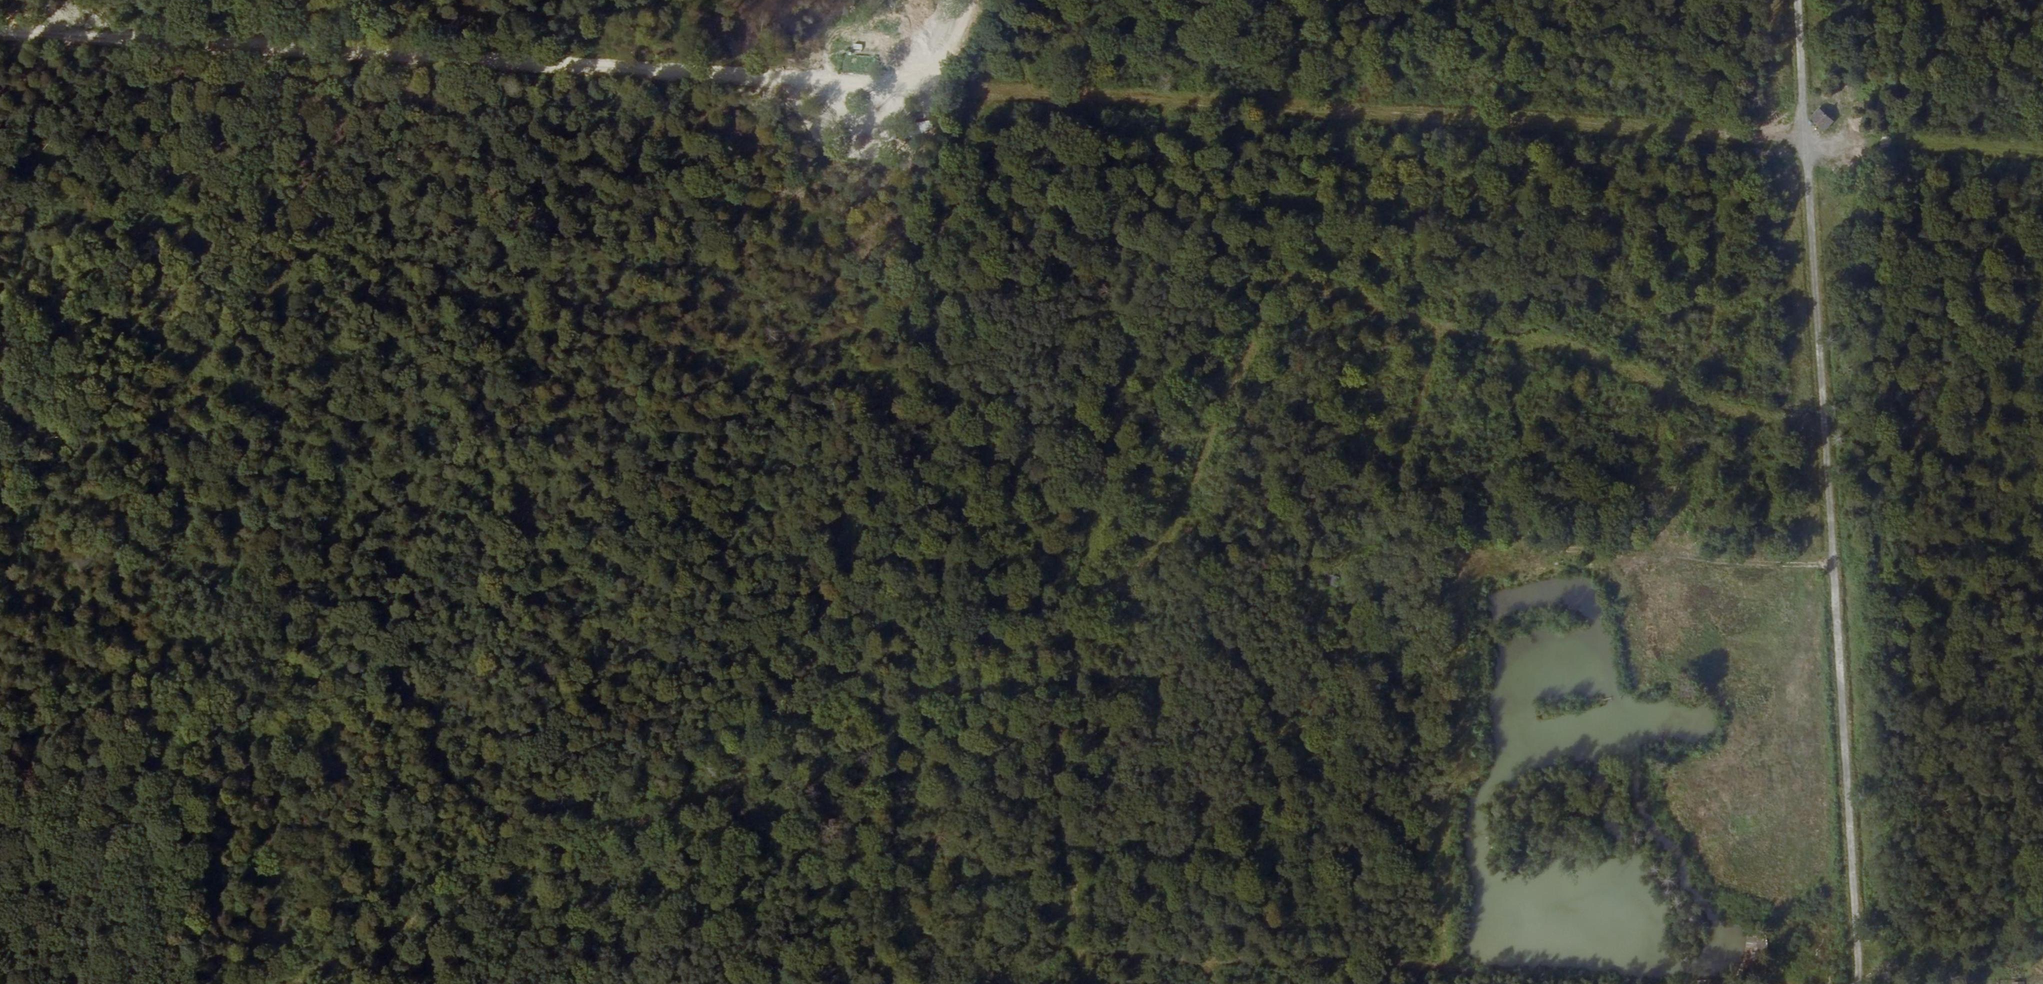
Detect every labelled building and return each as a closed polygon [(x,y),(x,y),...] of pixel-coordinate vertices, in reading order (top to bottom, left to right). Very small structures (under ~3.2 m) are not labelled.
[(1819,108),(1809,118),(1824,132),(1834,122),(1819,108)] [(1327,574),(1324,584),(1337,588),(1340,578),(1327,574)]
